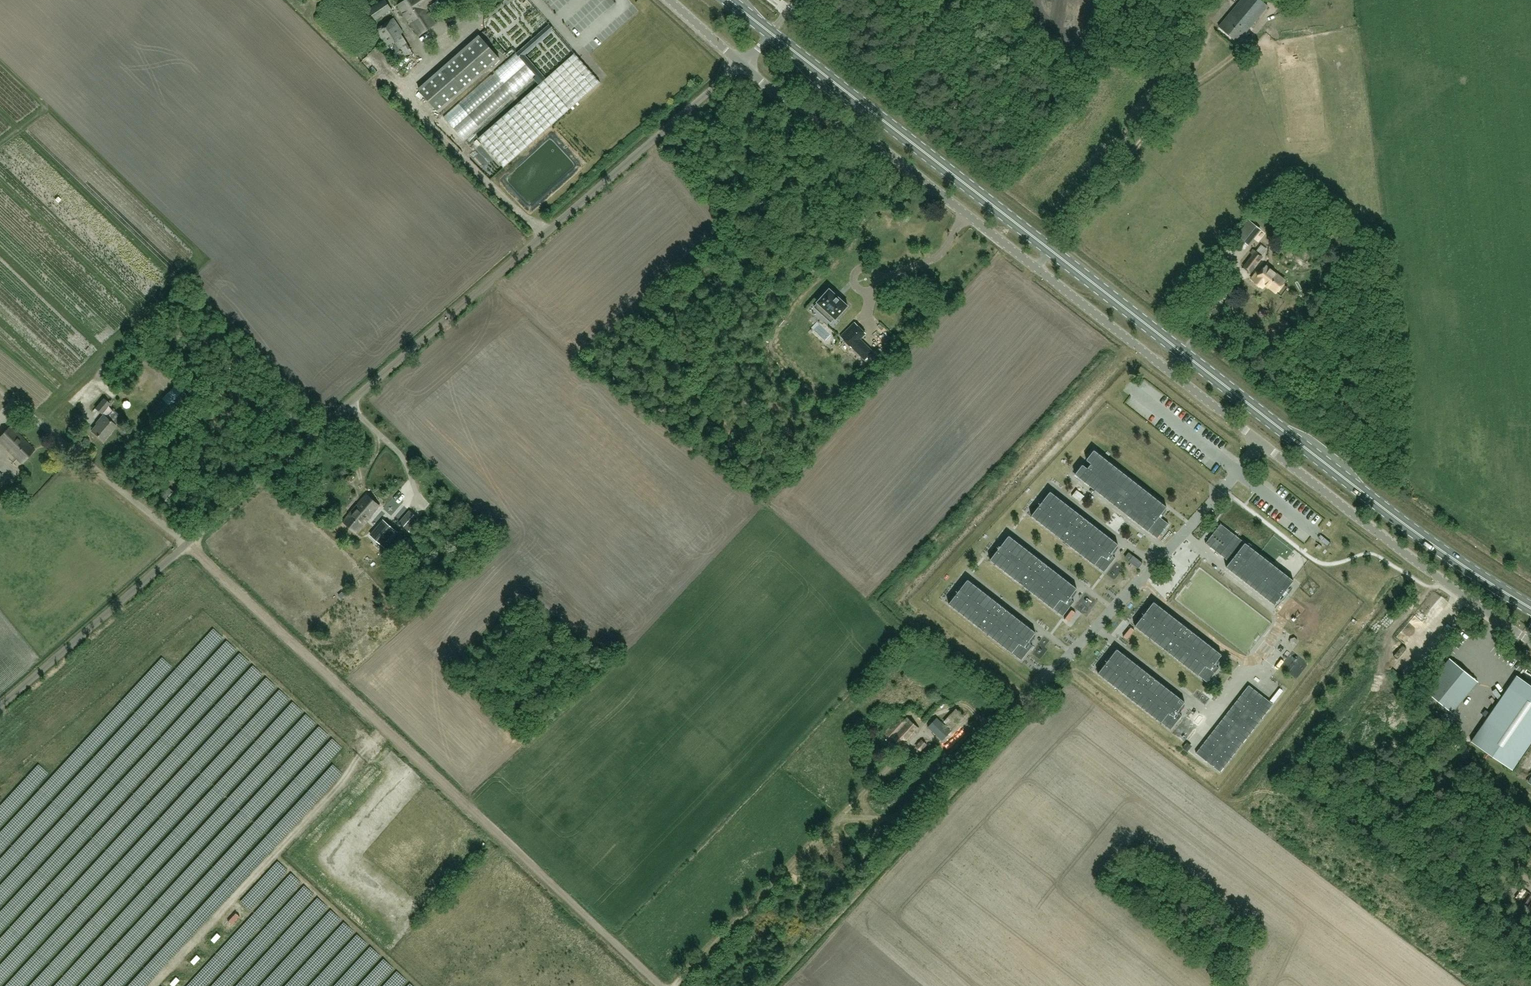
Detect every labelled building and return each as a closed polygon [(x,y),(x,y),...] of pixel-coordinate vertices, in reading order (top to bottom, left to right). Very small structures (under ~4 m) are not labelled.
[(385,0),(383,0),(369,10),(376,20),(392,9),(385,0)] [(425,7),(436,0),(404,0),(397,5),(407,19),(425,7)] [(1268,6),(1261,0),(1241,0),(1219,27),(1237,42),(1268,6)] [(425,7),(407,19),(410,23),(411,23),(419,35),(436,23),(425,7)] [(398,64),(414,53),(402,34),(403,31),(394,18),(376,30),(377,32),(376,33),(398,64)] [(500,59),(479,35),(419,88),(440,112),(500,59)] [(464,139),(536,75),(516,53),(444,117),(464,139)] [(575,53),(478,138),(504,167),(600,82),(575,53)] [(1242,229),(1237,235),(1247,244),(1252,237),(1260,228),(1249,220),(1242,229)] [(1250,272),(1262,256),(1255,251),(1243,267),(1250,272)] [(1281,295),(1287,287),(1283,284),(1285,281),(1267,267),(1261,274),(1258,272),(1252,280),(1262,287),(1265,283),(1276,292),(1277,292),(1281,295)] [(847,306),(848,305),(847,305),(841,299),(836,295),(830,289),(829,288),(828,289),(829,289),(818,301),(817,301),(817,302),(818,303),(818,302),(830,314),(826,318),(831,323),(835,318),(836,319),(836,318),(847,306)] [(852,346),(860,355),(868,347),(859,339),(865,333),(857,324),(843,338),(851,347),(852,346)] [(864,359),(872,351),(868,347),(860,355),(864,359)] [(95,408),(101,413),(110,404),(104,398),(95,408)] [(103,441),(116,425),(103,415),(99,420),(100,421),(91,431),(103,441)] [(34,450),(10,426),(0,436),(0,442),(21,463),(34,450)] [(1166,506),(1094,449),(1086,459),(1091,463),(1087,468),(1082,464),(1075,474),(1157,538),(1169,523),(1159,516),(1166,506)] [(168,503),(175,493),(168,488),(161,498),(168,503)] [(1118,544),(1050,491),(1031,515),(1104,572),(1115,557),(1110,554),(1118,544)] [(365,516),(368,519),(380,506),(366,494),(355,507),(366,516),(365,516)] [(356,533),(368,519),(365,516),(366,516),(355,507),(343,521),(356,533)] [(409,510),(399,522),(408,530),(419,518),(409,510)] [(383,545),(396,530),(383,520),(371,535),(383,545)] [(1293,580),(1221,523),(1205,543),(1230,562),(1226,567),(1274,604),(1293,580)] [(1077,588),(1009,535),(990,559),(1062,616),(1074,601),(1069,598),(1077,588)] [(1129,561),(1138,568),(1142,563),(1133,555),(1129,561)] [(1035,632),(967,579),(949,603),(1021,660),(1033,645),(1028,642),(1035,632)] [(1222,654),(1154,601),(1134,625),(1207,682),(1219,668),(1214,664),(1222,654)] [(1400,615),(1404,619),(1410,612),(1405,609),(1400,615)] [(1185,701),(1117,649),(1098,673),(1170,729),(1182,715),(1177,711),(1185,701)] [(1476,680),(1473,678),(1451,660),(1432,683),(1425,691),(1452,712),(1471,689),(1470,688),(1476,680)] [(1530,742),(1530,683),(1517,674),(1472,739),(1513,768),(1530,742)] [(1273,705),(1249,686),(1196,753),(1220,772),(1273,705)] [(902,745),(918,728),(907,718),(905,720),(900,715),(881,735),(889,743),(894,738),(902,745)] [(942,740),(951,731),(936,717),(927,727),(942,740)] [(921,750),(927,744),(922,740),(916,746),(921,750)] [(876,862),(870,856),(860,866),(867,872),(876,862)] [(221,936),(217,933),(211,940),(215,943),(221,936)] [(200,958),(197,955),(191,961),(194,965),(200,958)] [(176,977),(170,983),(173,985),(174,985),(180,980),(176,977)]
